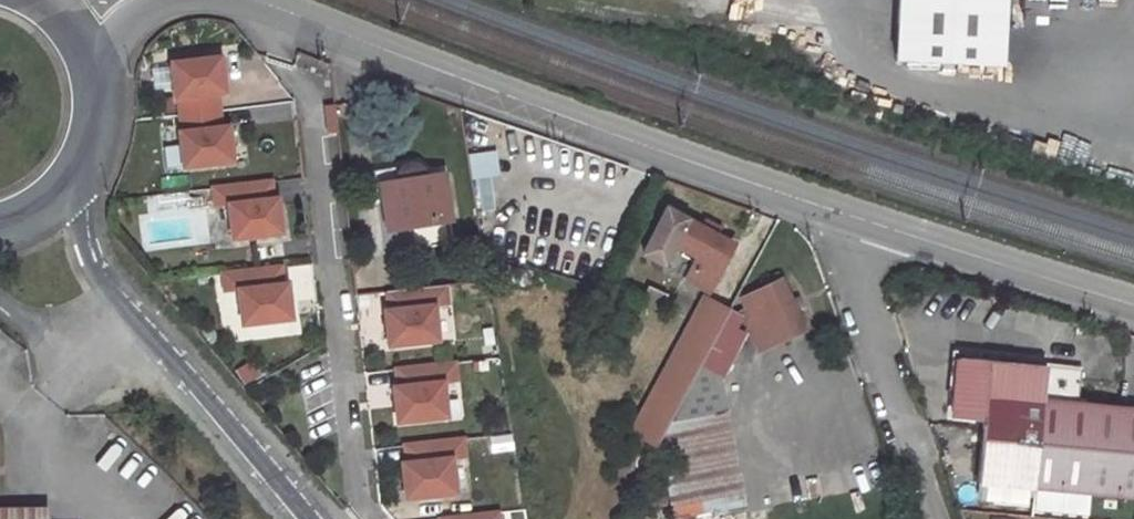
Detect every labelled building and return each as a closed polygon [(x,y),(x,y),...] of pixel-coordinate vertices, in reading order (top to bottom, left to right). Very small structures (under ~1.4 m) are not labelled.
[(898,62),(1002,68),(1005,0),(901,0),(898,62)] [(177,91),(178,108),(217,104),(215,87),(222,87),(219,51),(170,57),(173,92),(177,91)] [(230,156),(226,121),(219,121),(217,104),(178,108),(180,125),(177,126),(181,161),(230,156)] [(451,223),(443,178),(427,180),(426,175),(423,171),(419,168),(414,167),(409,167),(402,170),(399,173),(397,177),(396,181),(396,184),(382,187),(389,233),(451,223)] [(402,170),(380,173),(382,187),(396,184),(396,181),(397,177),(399,173),(402,170)] [(280,227),(276,192),(271,193),(269,175),(212,181),(214,200),(227,198),(231,233),(280,227)] [(212,242),(225,242),(224,208),(210,209),(212,242)] [(674,247),(701,261),(690,283),(709,292),(732,247),(666,212),(644,259),(663,269),(674,247)] [(221,267),(223,285),(236,284),(240,318),(289,313),(285,278),(281,278),(279,260),(221,267)] [(804,331),(777,275),(762,282),(766,290),(740,301),(755,333),(772,325),(780,342),(804,331)] [(445,287),(387,293),(389,312),(384,313),(388,348),(437,342),(433,308),(447,307),(445,287)] [(664,299),(648,292),(643,304),(659,311),(664,299)] [(728,312),(706,303),(692,330),(713,340),(723,323),(728,312)] [(672,421),(725,411),(719,383),(744,335),(723,323),(713,340),(671,419),(672,421)] [(1040,401),(1043,367),(989,362),(989,357),(958,355),(951,417),(983,420),(977,485),(1133,501),(1133,410),(1040,401)] [(447,419),(443,384),(456,383),(454,364),(396,371),(398,389),(394,389),(398,424),(447,419)] [(1077,396),(1078,365),(1059,365),(1059,396),(1077,396)] [(666,492),(739,478),(725,411),(672,421),(676,447),(659,450),(666,492)] [(455,495),(451,461),(465,459),(462,440),(404,447),(407,465),(402,465),(406,501),(455,495)] [(47,511),(0,511),(0,518),(48,518),(47,511)]
